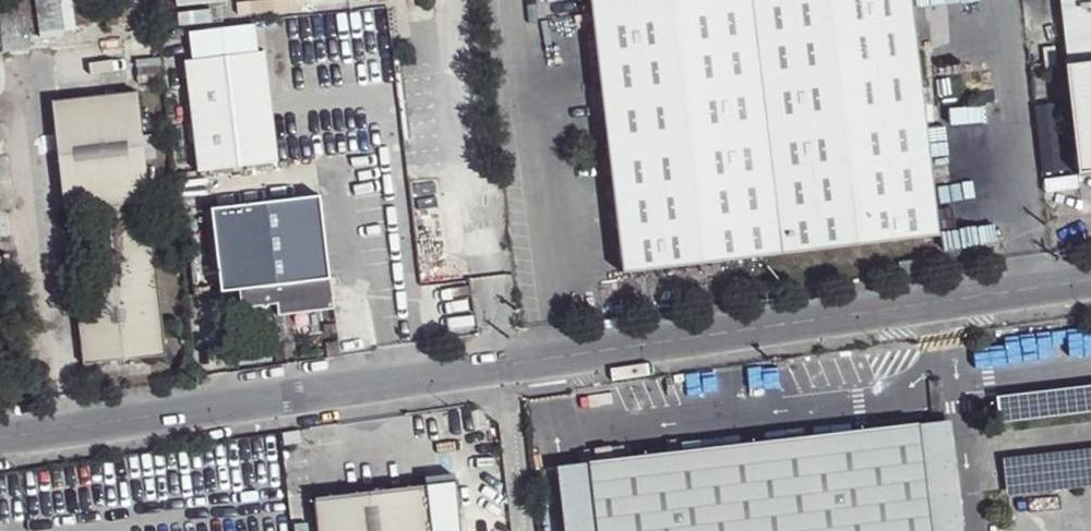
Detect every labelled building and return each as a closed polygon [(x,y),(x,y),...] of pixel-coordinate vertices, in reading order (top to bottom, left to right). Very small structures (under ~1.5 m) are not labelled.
[(30,35),(74,32),(72,0),(28,0),(30,35)] [(175,15),(224,8),(223,0),(173,0),(175,15)] [(623,274),(939,236),(911,0),(590,0),(623,274)] [(1072,65),(1065,65),(1077,174),(1090,172),(1090,0),(1063,0),(1072,65)] [(262,54),(184,65),(198,175),(277,165),(262,54)] [(51,102),(64,212),(95,209),(105,305),(77,308),(83,364),(165,355),(137,92),(51,102)] [(211,209),(225,328),(277,322),(279,333),(335,326),(320,197),(211,209)] [(949,421),(918,424),(920,444),(952,440),(949,421)] [(596,530),(962,530),(952,440),(920,444),(918,424),(588,462),(596,530)] [(298,432),(282,434),(284,446),(299,444),(298,432)] [(556,467),(564,530),(596,530),(588,462),(556,467)] [(314,502),(317,530),(430,530),(425,489),(314,502)]
